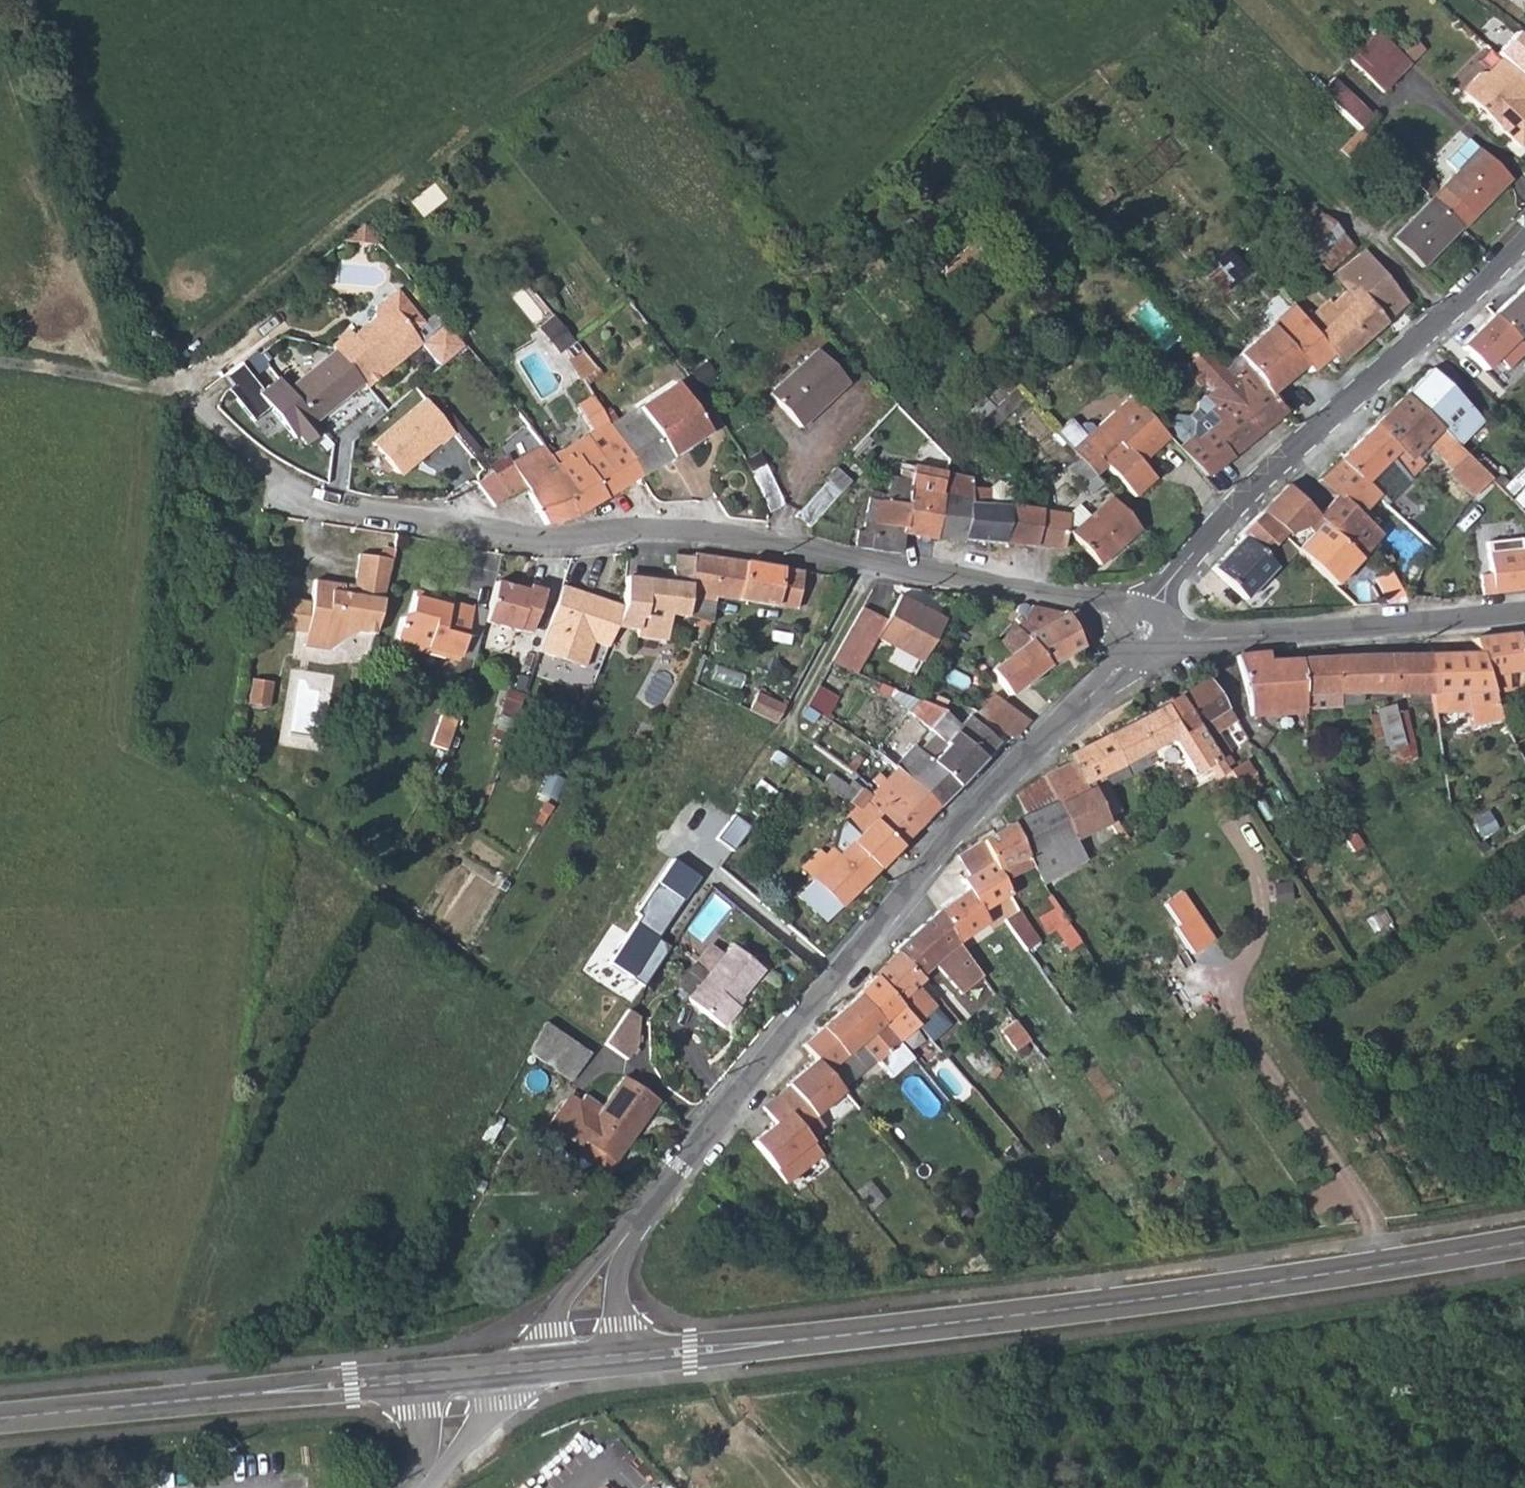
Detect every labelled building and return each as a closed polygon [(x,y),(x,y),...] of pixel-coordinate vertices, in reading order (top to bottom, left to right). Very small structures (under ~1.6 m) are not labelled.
[(1361,71),(1388,43),(1378,34),(1351,62),(1361,71)] [(1499,57),(1506,64),(1524,81),(1524,38),(1520,34),(1499,57)] [(1382,93),(1409,65),(1388,43),(1361,71),(1382,93)] [(1506,64),(1490,81),(1482,82),(1465,98),(1523,154),(1524,152),(1524,81),(1506,64)] [(1330,102),(1342,90),(1332,79),(1319,91),(1330,102)] [(1370,117),(1342,90),(1330,102),(1358,129),(1370,117)] [(1455,174),(1430,199),(1459,228),(1507,181),(1466,140),(1443,162),(1455,174)] [(1422,174),(1413,182),(1423,192),(1431,185),(1422,174)] [(1422,268),(1460,228),(1459,228),(1430,199),(1391,238),(1422,268)] [(1317,204),(1291,229),(1330,269),(1356,244),(1317,204)] [(346,233),(338,238),(375,242),(359,222),(346,233)] [(1329,303),(1308,321),(1340,361),(1404,304),(1364,251),(1333,276),(1348,295),(1355,303),(1340,316),(1333,308),(1329,303)] [(1228,252),(1207,271),(1227,293),(1248,274),(1228,252)] [(337,344),(364,377),(368,383),(421,336),(411,325),(422,315),(394,283),(373,301),(373,312),(352,330),(349,326),(333,341),(336,344),(337,344)] [(1524,333),(1524,283),(1493,313),(1518,340),(1524,333)] [(1348,295),(1333,308),(1340,316),(1355,303),(1348,295)] [(1239,355),(1240,357),(1245,362),(1271,394),(1305,367),(1311,372),(1327,359),(1332,356),(1338,363),(1340,361),(1308,321),(1298,306),(1298,305),(1239,355)] [(1493,313),(1459,345),(1484,372),(1497,359),(1507,368),(1524,351),(1524,347),(1518,340),(1493,313)] [(570,339),(551,315),(537,326),(556,350),(570,339)] [(459,346),(439,321),(421,336),(441,361),(459,346)] [(806,342),(760,385),(789,418),(837,376),(806,342)] [(570,343),(563,349),(571,359),(578,353),(570,343)] [(336,344),(290,385),(317,418),(364,377),(337,344),(336,344)] [(1231,374),(1225,368),(1207,348),(1200,354),(1197,351),(1192,356),(1195,359),(1189,364),(1192,366),(1192,373),(1190,375),(1200,385),(1202,383),(1211,385),(1213,382),(1216,386),(1207,394),(1197,402),(1196,410),(1201,416),(1207,411),(1216,421),(1195,438),(1192,434),(1177,447),(1204,476),(1285,411),(1271,394),(1245,362),(1231,374)] [(1428,371),(1404,395),(1458,448),(1482,423),(1428,371)] [(290,385),(281,375),(260,392),(297,435),(301,431),(308,440),(324,427),(317,418),(290,385)] [(1004,376),(998,380),(1002,384),(1006,388),(1010,383),(1004,376)] [(969,410),(979,420),(1009,392),(1006,388),(1002,384),(987,399),(989,400),(982,407),(978,402),(969,410)] [(674,385),(636,410),(667,456),(705,431),(674,385)] [(983,433),(1022,398),(1014,388),(1009,392),(979,420),(975,424),(983,433)] [(1130,395),(1071,450),(1080,460),(1088,468),(1100,457),(1108,465),(1136,496),(1157,477),(1141,461),(1168,437),(1130,395)] [(1358,560),(1381,536),(1363,519),(1367,515),(1362,510),(1375,498),(1384,506),(1435,455),(1450,469),(1447,473),(1472,497),(1490,480),(1458,448),(1404,395),(1317,484),(1332,499),(1315,517),(1358,560)] [(557,456),(549,458),(575,512),(576,514),(640,473),(610,426),(608,423),(607,423),(592,398),(576,408),(592,433),(557,456)] [(453,434),(425,400),(371,444),(396,474),(397,475),(398,475),(399,475),(400,475),(401,475),(401,474),(411,466),(437,445),(439,446),(453,434)] [(636,410),(610,426),(640,473),(667,456),(636,410)] [(1095,477),(1108,465),(1100,457),(1088,468),(1095,477)] [(525,489),(545,522),(575,512),(549,458),(533,464),(516,472),(512,466),(495,474),(509,494),(511,496),(525,489)] [(1089,492),(1100,482),(1095,477),(1088,468),(1080,460),(1069,469),(1089,492)] [(762,465),(746,472),(766,514),(782,506),(762,465)] [(847,480),(830,465),(825,471),(826,474),(795,513),(807,524),(847,480)] [(910,467),(908,480),(903,534),(931,538),(940,497),(943,497),(947,473),(910,467)] [(492,471),(487,475),(504,497),(509,494),(495,474),(492,471)] [(973,479),(947,473),(943,497),(969,502),(962,539),(962,540),(1000,542),(1007,506),(1009,492),(1001,481),(1000,480),(991,488),(972,484),(973,479)] [(496,504),(504,497),(487,475),(478,482),(496,504)] [(855,531),(854,545),(899,553),(900,553),(903,534),(908,480),(890,478),(885,502),(866,499),(861,531),(855,531)] [(1285,487),(1258,514),(1282,535),(1279,538),(1294,551),(1332,587),(1358,560),(1315,517),(1285,487)] [(931,538),(962,539),(969,502),(943,497),(940,497),(931,538)] [(1064,534),(1071,532),(1098,563),(1138,528),(1110,498),(1089,516),(1079,505),(1067,516),(1064,534)] [(1000,542),(1035,545),(1041,511),(1007,505),(1007,506),(1000,542)] [(1067,516),(1041,511),(1035,545),(1062,548),(1064,534),(1067,516)] [(1282,535),(1258,514),(1237,536),(1238,538),(1210,568),(1243,599),(1275,567),(1281,566),(1294,551),(1279,538),(1282,535)] [(1482,542),(1484,559),(1477,560),(1481,594),(1524,589),(1524,550),(1519,551),(1518,539),(1482,542)] [(638,626),(637,634),(666,636),(667,636),(669,615),(685,616),(691,556),(674,553),(673,572),(646,569),(646,574),(624,572),(621,604),(615,622),(638,626)] [(800,570),(691,553),(691,556),(685,616),(710,618),(714,595),(794,610),(800,570)] [(357,600),(339,597),(340,588),(310,583),(303,635),(316,637),(327,654),(352,637),(369,640),(388,563),(354,557),(349,589),(358,591),(357,600)] [(1403,596),(1391,571),(1376,579),(1389,604),(1403,596)] [(525,586),(493,579),(493,580),(484,622),(518,629),(519,626),(545,631),(559,589),(527,582),(525,586)] [(592,640),(607,644),(611,634),(612,632),(615,622),(621,604),(561,583),(559,589),(545,631),(538,651),(583,666),(592,640)] [(358,591),(349,589),(340,588),(339,597),(357,600),(358,591)] [(861,606),(830,662),(854,673),(874,637),(920,662),(945,618),(899,592),(885,617),(861,606)] [(423,594),(407,593),(404,614),(397,618),(393,643),(398,651),(420,654),(427,648),(445,650),(444,655),(458,657),(466,604),(447,601),(445,604),(422,601),(423,594)] [(446,597),(423,594),(422,601),(445,604),(447,601),(446,597)] [(1080,644),(1065,612),(1055,610),(1030,604),(1028,609),(1027,609),(1026,610),(1024,611),(1023,613),(1023,615),(1025,618),(1020,621),(1023,625),(1000,642),(1009,654),(990,669),(1008,695),(1042,670),(1080,644)] [(301,650),(327,654),(316,637),(303,635),(301,650)] [(1474,654),(1428,655),(1429,674),(1432,674),(1433,692),(1433,694),(1431,694),(1434,715),(1467,715),(1470,728),(1499,721),(1501,720),(1493,697),(1503,694),(1509,692),(1505,675),(1524,671),(1524,669),(1517,635),(1472,639),(1474,654)] [(1250,715),(1304,712),(1304,709),(1299,658),(1268,661),(1267,652),(1235,655),(1247,694),(1248,698),(1250,715)] [(1368,695),(1431,694),(1433,694),(1433,692),(1432,674),(1429,674),(1428,655),(1335,656),(1337,691),(1339,706),(1360,705),(1359,694),(1368,693),(1368,695)] [(1333,692),(1337,691),(1335,656),(1299,658),(1304,709),(1334,707),(1333,692)] [(1174,700),(1165,704),(1179,735),(1197,725),(1218,760),(1221,758),(1228,752),(1212,728),(1231,716),(1206,680),(1174,700)] [(270,685),(250,682),(247,707),(266,711),(270,685)] [(944,712),(944,711),(918,700),(917,701),(901,694),(878,683),(876,690),(888,695),(928,729),(944,712)] [(746,710),(773,722),(783,707),(753,693),(746,710)] [(1002,702),(984,722),(1012,738),(1028,721),(1002,702)] [(1174,745),(1193,778),(1201,772),(1218,760),(1197,725),(1179,735),(1165,704),(1135,719),(1151,752),(1167,743),(1174,745)] [(817,737),(827,720),(805,705),(795,725),(784,719),(769,745),(776,750),(786,733),(802,741),(807,731),(817,737)] [(1379,750),(1381,756),(1385,755),(1404,750),(1396,718),(1393,707),(1377,710),(1386,748),(1379,750)] [(1373,719),(1369,719),(1371,733),(1377,757),(1381,756),(1379,750),(1386,748),(1377,710),(1372,712),(1373,719)] [(445,743),(454,717),(438,711),(428,739),(444,745),(445,743)] [(885,749),(881,756),(894,769),(934,810),(997,743),(969,718),(966,718),(961,722),(944,712),(928,729),(937,738),(923,753),(912,743),(901,755),(887,741),(882,746),(885,749)] [(1403,716),(1396,718),(1404,750),(1385,755),(1391,768),(1415,762),(1403,716)] [(1514,744),(1520,741),(1508,718),(1500,724),(1512,745),(1514,744)] [(1138,758),(1151,752),(1135,719),(1066,755),(1069,762),(1105,820),(1108,825),(1113,823),(1111,817),(1118,814),(1107,789),(1101,777),(1138,758)] [(1145,770),(1138,758),(1101,777),(1107,789),(1145,770)] [(1070,834),(1105,820),(1069,762),(1043,776),(1044,779),(1054,801),(1070,834)] [(898,847),(934,810),(894,769),(872,793),(849,776),(843,784),(821,768),(814,777),(856,807),(857,808),(866,800),(878,814),(874,820),(898,847)] [(1017,794),(1027,816),(1054,801),(1044,779),(1017,794)] [(823,924),(898,847),(874,820),(878,814),(866,800),(857,808),(856,807),(841,823),(839,839),(847,846),(798,896),(823,924)] [(1041,885),(1084,858),(1070,834),(1054,801),(1027,816),(1010,825),(1025,859),(1041,885)] [(750,830),(731,818),(715,842),(734,854),(750,830)] [(1010,825),(979,842),(997,873),(1009,867),(1025,859),(1010,825)] [(978,908),(1008,893),(1001,881),(997,873),(979,842),(958,858),(968,875),(961,881),(967,890),(939,910),(954,941),(985,919),(978,908)] [(699,881),(671,863),(636,916),(644,919),(610,970),(643,992),(671,951),(658,943),(699,881)] [(1013,874),(1009,867),(997,873),(1001,881),(1013,874)] [(1053,931),(1066,922),(1048,896),(1029,910),(1036,921),(1042,916),(1053,931)] [(896,953),(918,977),(930,965),(959,994),(978,975),(953,943),(954,941),(939,910),(894,951),(896,953)] [(1018,912),(1004,922),(1007,927),(1010,932),(1025,923),(1018,912)] [(687,996),(683,1000),(719,1028),(735,1009),(731,1005),(758,971),(728,945),(717,958),(703,975),(692,966),(677,983),(678,988),(687,996)] [(692,966),(703,975),(717,958),(705,949),(692,966)] [(896,953),(874,977),(915,1023),(933,1006),(913,986),(920,979),(918,977),(896,953)] [(874,977),(856,997),(857,998),(895,1040),(915,1023),(874,977)] [(895,1040),(857,998),(821,1028),(821,1029),(804,1044),(813,1058),(826,1074),(862,1043),(877,1060),(878,1061),(882,1058),(901,1079),(917,1064),(895,1040)] [(629,1017),(624,1013),(616,1024),(623,1027),(629,1017)] [(588,1053),(544,1021),(528,1050),(570,1080),(588,1053)] [(623,1027),(616,1024),(604,1044),(625,1058),(633,1045),(623,1027)] [(862,1043),(826,1074),(837,1089),(877,1060),(862,1043)] [(964,1059),(982,1080),(995,1069),(993,1066),(978,1048),(964,1059)] [(826,1074),(813,1058),(783,1082),(786,1085),(773,1094),(807,1136),(820,1126),(809,1111),(837,1089),(826,1074)] [(655,1101),(621,1077),(600,1107),(581,1093),(555,1130),(608,1167),(655,1101)] [(807,1136),(773,1094),(760,1105),(771,1119),(747,1138),(783,1183),(820,1153),(807,1136)] [(511,1105),(501,1098),(484,1127),(496,1133),(511,1105)] [(964,1202),(953,1211),(962,1222),(973,1214),(964,1202)]
